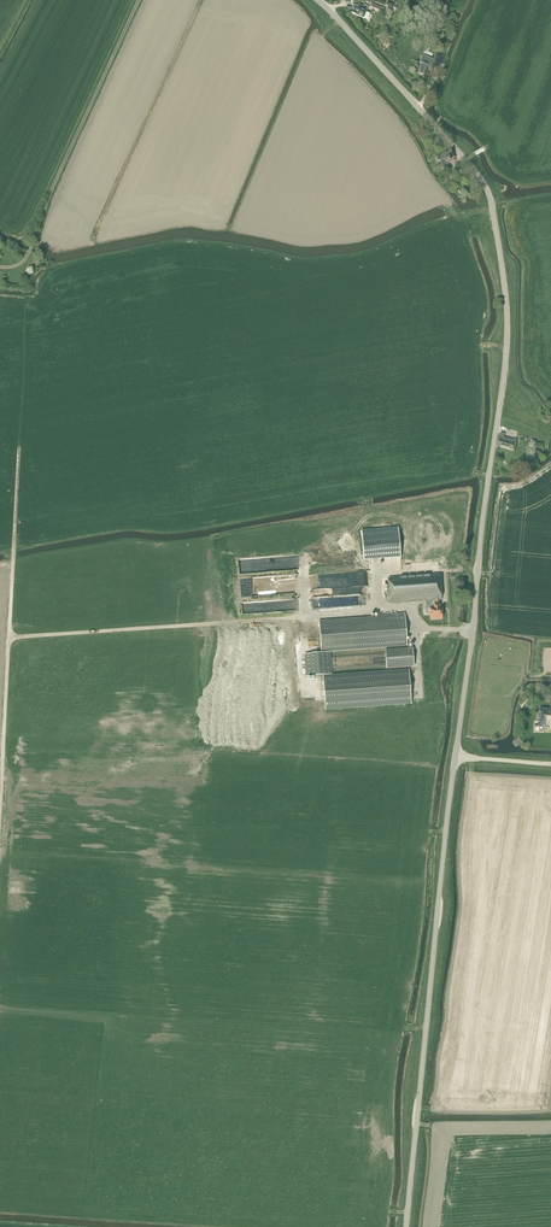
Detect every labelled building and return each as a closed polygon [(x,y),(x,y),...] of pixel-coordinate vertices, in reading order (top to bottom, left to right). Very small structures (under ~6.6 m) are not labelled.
[(397,6),(388,2),(386,7),(396,11),(397,6)] [(385,8),(371,3),(369,9),(383,14),(385,8)] [(360,5),(359,8),(354,6),(351,13),(368,20),(370,14),(366,12),(368,7),(364,5),(363,6),(360,5)] [(421,52),(427,55),(432,56),(434,51),(424,46),(421,52)] [(417,73),(424,76),(429,65),(431,59),(423,56),(420,63),(421,63),(417,73)] [(429,75),(436,78),(440,69),(443,59),(438,56),(434,66),(433,66),(429,75)] [(437,159),(440,162),(437,164),(441,168),(443,166),(454,158),(448,150),(437,159)] [(447,180),(452,176),(449,172),(443,176),(447,180)] [(514,439),(506,437),(507,433),(502,432),(500,440),(499,445),(502,446),(516,450),(517,447),(518,443),(519,438),(514,437),(514,439)] [(398,528),(362,530),(364,560),(400,557),(398,528)] [(440,607),(440,605),(439,605),(438,600),(441,600),(439,575),(389,579),(390,604),(428,601),(429,609),(430,608),(431,619),(442,618),(441,607),(440,607)] [(379,617),(319,621),(322,652),(407,646),(405,613),(379,615),(379,617)] [(412,649),(385,651),(387,669),(414,667),(412,649)] [(331,652),(304,654),(306,676),(323,675),(325,709),(411,703),(409,669),(332,674),(331,652)] [(550,730),(550,707),(550,709),(540,708),(539,727),(550,728),(550,730)]
